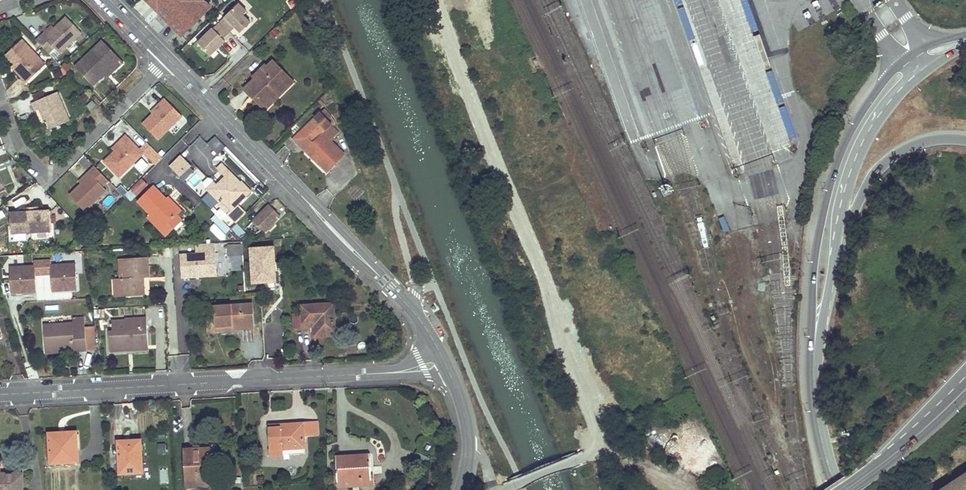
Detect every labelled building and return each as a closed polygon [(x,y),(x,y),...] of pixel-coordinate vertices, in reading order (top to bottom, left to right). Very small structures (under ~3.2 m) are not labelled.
[(182,36),(191,28),(187,25),(195,17),(199,21),(212,8),(203,0),(147,0),(182,36)] [(248,12),(240,3),(221,21),(231,32),(236,27),(242,32),(252,23),(244,15),(248,12)] [(59,54),(81,33),(66,17),(54,28),(45,37),(42,35),(36,41),(48,53),(54,48),(59,54)] [(187,25),(191,28),(192,29),(199,22),(199,21),(195,17),(187,25)] [(199,43),(211,55),(221,45),(219,43),(231,32),(221,21),(199,43)] [(54,28),(51,26),(42,35),(45,37),(54,28)] [(45,66),(21,40),(6,55),(14,64),(23,74),(20,76),(26,83),(45,66)] [(104,76),(120,60),(102,42),(76,67),(94,86),(104,76)] [(120,60),(104,76),(107,79),(123,63),(120,60)] [(273,61),(267,67),(256,79),(250,85),(256,91),(253,94),(267,108),(275,100),(271,96),(289,77),(273,61)] [(23,74),(14,64),(11,67),(20,76),(23,74)] [(267,67),(265,65),(253,76),(256,79),(267,67)] [(271,96),(275,100),(293,81),(289,77),(271,96)] [(250,85),(245,90),(265,110),(267,108),(253,94),(256,91),(250,85)] [(70,121),(58,92),(33,103),(37,111),(40,110),(43,108),(48,119),(52,129),(70,121)] [(158,140),(182,116),(165,98),(159,105),(161,107),(153,114),(143,125),(158,140)] [(96,105),(92,101),(87,106),(91,110),(96,105)] [(161,107),(159,105),(151,112),(153,114),(161,107)] [(330,115),(322,108),(293,139),(299,145),(302,142),(307,147),(304,150),(328,172),(344,154),(329,140),(337,132),(329,124),(329,123),(327,119),(330,115)] [(119,177),(143,153),(126,135),(119,141),(122,144),(114,151),(104,161),(119,177)] [(217,155),(226,148),(215,136),(207,144),(217,155)] [(114,151),(122,144),(119,141),(112,149),(114,151)] [(146,155),(152,149),(150,146),(144,153),(146,155)] [(156,165),(162,159),(152,149),(146,155),(156,165)] [(181,154),(170,165),(181,176),(192,165),(181,154)] [(240,182),(228,168),(223,163),(218,168),(225,176),(225,177),(227,179),(222,183),(220,181),(217,184),(212,178),(208,178),(204,182),(205,186),(210,191),(212,189),(222,200),(225,203),(222,207),(237,223),(247,213),(238,204),(251,191),(242,181),(240,182)] [(109,181),(95,166),(88,173),(90,175),(82,183),(70,195),(86,211),(107,191),(103,187),(109,181)] [(90,175),(88,173),(79,181),(82,183),(90,175)] [(132,200),(149,186),(143,179),(126,193),(132,200)] [(139,202),(151,215),(163,228),(176,216),(181,210),(173,202),(171,205),(166,200),(154,187),(139,202)] [(210,191),(220,202),(219,203),(222,207),(225,203),(222,200),(212,189),(210,191)] [(266,230),(268,232),(272,229),(270,226),(281,216),(270,205),(254,221),(264,232),(266,230)] [(38,206),(30,207),(32,232),(52,230),(51,210),(42,211),(42,213),(39,214),(39,211),(38,206)] [(32,232),(30,207),(22,207),(22,212),(23,215),(19,215),(19,212),(11,213),(12,233),(32,232)] [(161,230),(166,235),(181,221),(176,216),(163,228),(151,215),(149,217),(161,230)] [(284,217),(279,226),(288,231),(293,222),(284,217)] [(236,223),(231,229),(242,240),(247,234),(236,223)] [(215,224),(210,228),(220,240),(225,236),(215,224)] [(214,243),(195,244),(196,253),(180,254),(181,277),(195,276),(195,273),(215,272),(214,243)] [(242,245),(227,246),(227,256),(242,255),(242,245)] [(252,283),(276,283),(276,267),(268,267),(268,258),(275,258),(275,248),(251,248),(252,283)] [(148,258),(125,259),(126,278),(121,279),(122,297),(144,296),(143,278),(149,278),(148,258)] [(35,275),(43,275),(42,261),(34,262),(34,266),(9,268),(11,294),(36,292),(35,275)] [(50,261),(42,261),(43,275),(51,274),(52,291),(77,290),(75,264),(51,266),(50,261)] [(253,323),(252,304),(214,306),(215,330),(232,329),(232,325),(253,323)] [(333,304),(302,306),(303,322),(317,321),(318,331),(335,331),(333,304)] [(84,318),(72,319),(73,324),(73,328),(85,327),(84,318)] [(128,346),(148,345),(147,318),(125,319),(125,321),(126,331),(114,332),(109,332),(110,352),(128,351),(128,346)] [(126,331),(125,321),(113,321),(114,332),(126,331)] [(44,326),(45,349),(73,347),(74,352),(86,351),(85,327),(73,328),(73,324),(44,326)] [(93,327),(85,327),(86,351),(95,350),(93,327)] [(690,419),(680,422),(683,433),(694,429),(690,419)] [(312,435),(311,421),(303,422),(303,423),(279,425),(279,429),(268,429),(270,457),(283,456),(282,450),(305,448),(304,436),(312,435)] [(49,434),(50,464),(78,462),(76,432),(49,434)] [(126,444),(118,444),(120,474),(143,472),(141,439),(126,440),(126,444)] [(201,445),(193,445),(184,446),(187,487),(212,486),(209,448),(216,447),(216,444),(201,445)] [(216,447),(209,448),(212,486),(187,487),(187,489),(219,489),(216,447)] [(360,458),(359,455),(336,456),(337,487),(375,485),(373,454),(370,454),(370,458),(360,458)] [(23,473),(0,473),(0,489),(23,489),(23,473)] [(941,489),(965,489),(965,474),(941,489)]
